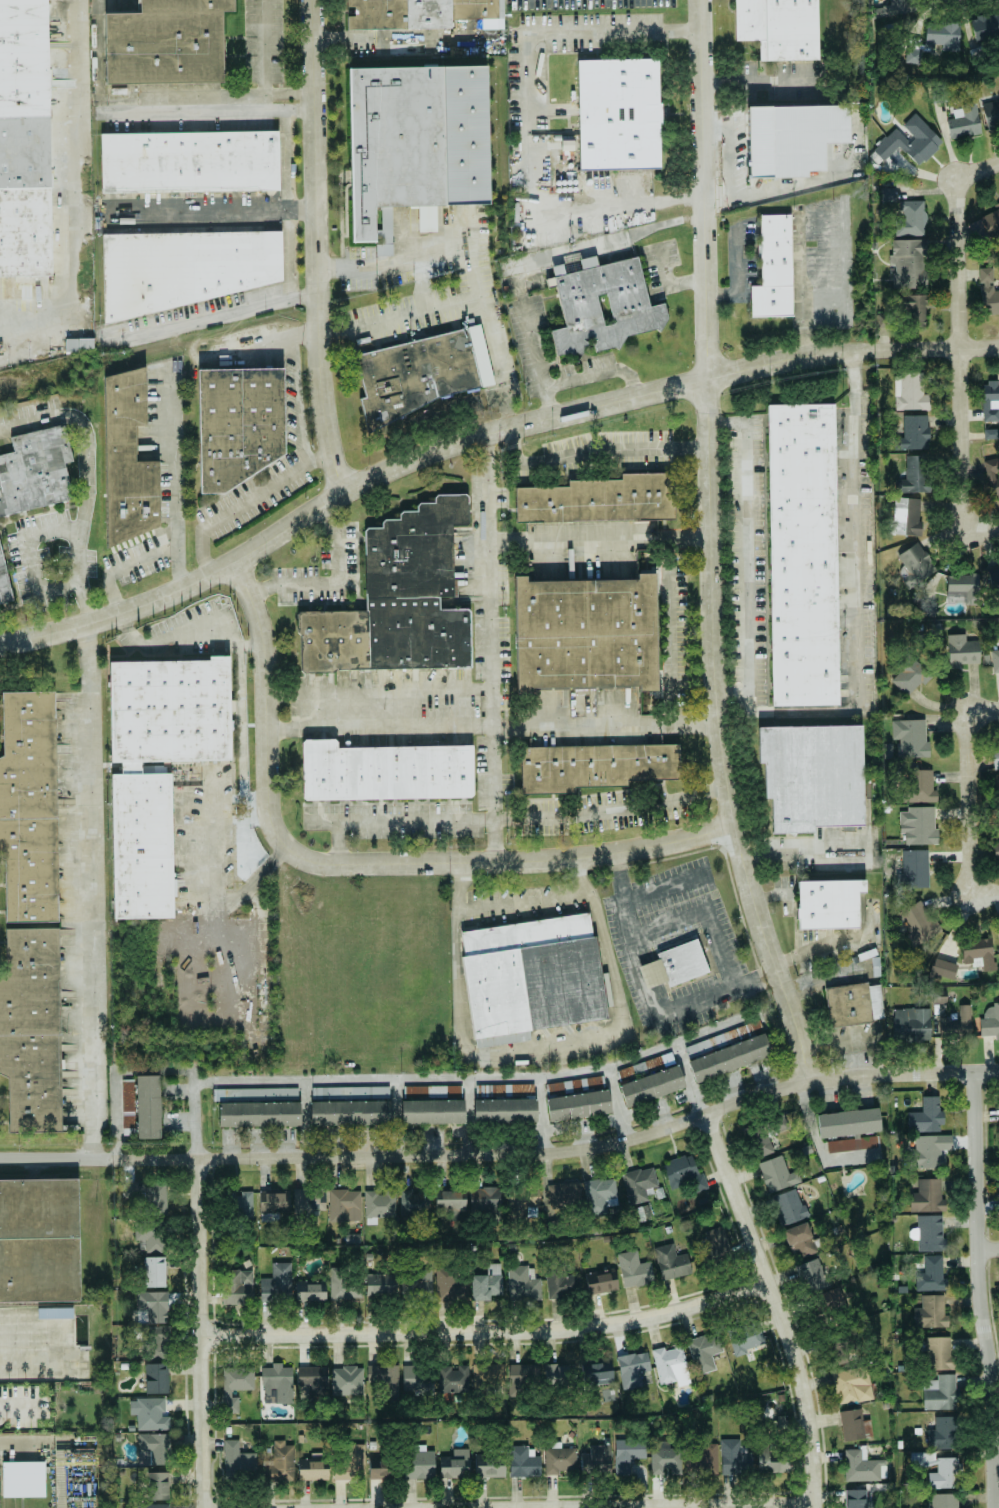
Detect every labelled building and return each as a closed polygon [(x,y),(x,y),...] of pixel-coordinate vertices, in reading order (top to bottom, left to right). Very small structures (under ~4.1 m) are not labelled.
[(70,275),(0,277),(0,0),(69,0),(70,275)] [(139,14),(139,0),(234,0),(234,13),(223,14),(224,81),(104,83),(105,15),(139,14)] [(354,17),(353,0),(498,0),(498,21),(453,21),(452,29),(348,30),(347,19),(354,17)] [(734,42),(733,0),(816,0),(818,61),(761,63),(762,41),(734,42)] [(890,4),(873,7),(875,18),(913,12),(911,0),(890,0),(890,4)] [(994,11),(969,18),(976,43),(998,37),(995,27),(998,27),(994,11)] [(941,50),(959,51),(960,23),(925,22),(924,46),(941,47),(941,50)] [(920,38),(907,38),(906,63),(921,64),(922,47),(920,47),(920,38)] [(578,172),(576,62),(660,61),(661,171),(578,172)] [(349,243),(346,69),(441,68),(444,206),(375,208),(375,243),(349,243)] [(947,87),(931,89),(933,103),(949,101),(947,87)] [(998,127),(998,100),(981,104),(987,129),(998,127)] [(950,140),(981,133),(975,102),(960,105),(962,116),(946,119),(950,140)] [(745,108),(849,106),(849,141),(825,144),(825,170),(809,170),(807,178),(744,178),(745,108)] [(898,146),(918,166),(943,142),(915,113),(899,128),(898,127),(875,149),(885,159),(898,146)] [(98,135),(278,134),(280,192),(99,195),(98,135)] [(881,205),(896,204),(895,187),(880,188),(881,205)] [(924,200),(896,201),(897,236),(925,235),(924,200)] [(970,222),(980,242),(998,233),(998,202),(996,204),(998,209),(970,222)] [(748,317),(748,287),(760,287),(758,216),(788,215),(790,314),(748,317)] [(100,236),(280,232),(281,282),(101,326),(100,236)] [(891,239),(891,264),(893,264),(893,288),(925,288),(926,240),(891,239)] [(544,282),(636,257),(649,307),(663,303),(667,318),(657,334),(653,329),(624,336),(616,352),(611,347),(594,352),(592,336),(581,340),(588,343),(580,356),(574,352),(554,357),(549,331),(565,327),(555,287),(546,291),(544,282)] [(995,279),(994,268),(980,268),(981,314),(998,313),(998,279),(995,279)] [(912,298),(911,307),(915,308),(913,324),(924,325),(927,300),(912,298)] [(366,434),(358,397),(364,395),(355,357),(464,328),(478,388),(434,399),(366,434)] [(93,338),(65,338),(65,351),(93,351),(93,338)] [(105,549),(102,378),(143,366),(144,424),(134,424),(133,461),(157,459),(159,526),(105,549)] [(196,369),(281,369),(284,452),(221,494),(198,494),(196,369)] [(895,409),(927,409),(926,372),(899,373),(900,397),(895,397),(895,409)] [(983,422),(998,421),(998,382),(981,382),(983,422)] [(764,407),(830,405),(835,705),(764,708),(764,407)] [(929,449),(928,415),(904,416),(904,435),(896,435),(896,449),(929,449)] [(72,498),(0,516),(0,455),(12,452),(9,438),(64,425),(72,461),(63,463),(72,498)] [(998,429),(984,429),(984,439),(998,439),(998,429)] [(927,493),(928,456),(906,455),(905,478),(896,478),(896,492),(927,493)] [(993,499),(998,498),(998,457),(982,461),(993,499)] [(514,524),(514,489),(566,488),(566,481),(619,479),(619,473),(672,474),(674,519),(514,524)] [(296,671),(295,617),(299,611),(365,610),(364,533),(366,527),(381,528),(380,524),(383,519),(399,519),(398,515),(402,512),(416,511),(416,507),(419,503),(434,503),(433,498),(438,495),(464,495),(467,497),(468,526),(450,525),(453,596),(436,596),(437,609),(466,608),(470,611),(472,666),(334,670),(331,674),(303,674),(296,671)] [(920,535),(920,498),(893,498),(893,535),(920,535)] [(900,553),(906,563),(896,570),(909,589),(936,571),(917,542),(900,553)] [(12,601),(0,604),(0,551),(12,601)] [(991,591),(998,590),(998,565),(987,567),(991,591)] [(516,692),(514,577),(527,577),(527,581),(638,580),(638,574),(654,573),(657,686),(531,690),(531,693),(516,692)] [(979,574),(946,575),(946,595),(963,595),(964,605),(980,605),(979,574)] [(966,635),(948,634),(947,668),(959,668),(959,663),(979,664),(979,641),(965,641),(966,635)] [(931,675),(913,655),(888,677),(907,697),(931,675)] [(106,664),(229,661),(229,761),(109,764),(106,664)] [(6,861),(0,858),(0,758),(2,757),(3,694),(52,691),(57,921),(5,924),(6,861)] [(892,720),(892,739),(897,739),(898,758),(930,757),(929,742),(926,742),(925,719),(892,720)] [(755,730),(855,728),(856,826),(810,826),(810,835),(768,835),(769,799),(762,800),(761,763),(754,764),(755,730)] [(300,797),(298,744),(302,740),(331,739),(333,742),(334,748),(468,745),(471,748),(471,794),(468,797),(304,801),(300,797)] [(520,794),(520,749),(676,745),(677,778),(616,779),(615,786),(571,786),(572,793),(520,794)] [(989,750),(995,770),(998,768),(998,747),(989,750)] [(937,802),(937,790),(932,790),(933,769),(907,769),(907,802),(937,802)] [(108,775),(168,774),(170,918),(111,920),(108,775)] [(936,807),(900,808),(901,833),(904,833),(905,845),(937,844),(936,807)] [(928,850),(902,850),(903,873),(897,873),(897,888),(929,887),(928,850)] [(865,882),(866,892),(859,892),(859,928),(801,928),(800,881),(865,882)] [(896,913),(916,947),(941,932),(922,899),(896,913)] [(471,1041),(459,958),(463,956),(460,931),(587,914),(591,936),(595,937),(606,1018),(471,1041)] [(6,1080),(0,1077),(0,980),(7,978),(5,931),(56,929),(61,1131),(7,1132),(6,1080)] [(963,964),(972,963),(972,958),(982,957),(983,971),(994,970),(991,937),(961,940),(963,964)] [(654,955),(696,939),(709,973),(668,988),(665,984),(645,991),(636,968),(657,960),(654,955)] [(954,978),(957,964),(937,959),(933,973),(954,978)] [(824,991),(866,983),(871,1022),(827,1029),(824,991)] [(946,990),(933,990),(933,1004),(946,1003),(946,990)] [(985,1002),(985,1018),(977,1018),(978,1035),(996,1034),(996,1038),(998,1038),(998,1002),(985,1002)] [(939,1038),(970,1039),(971,1005),(959,1005),(959,1019),(940,1018),(939,1038)] [(930,1009),(893,1008),(893,1041),(930,1042),(930,1009)] [(687,1060),(695,1083),(772,1057),(765,1034),(687,1060)] [(620,1083),(676,1066),(671,1053),(616,1070),(620,1083)] [(625,1107),(686,1089),(679,1067),(619,1084),(625,1107)] [(160,1139),(161,1076),(137,1075),(136,1138),(160,1139)] [(605,1088),(603,1075),(547,1084),(549,1097),(605,1088)] [(133,1093),(134,1080),(123,1079),(123,1093),(133,1093)] [(389,1086),(313,1087),(313,1096),(389,1095),(389,1086)] [(298,1088),(236,1088),(236,1089),(215,1089),(215,1098),(298,1097),(298,1088)] [(611,1115),(609,1091),(546,1097),(548,1121),(611,1115)] [(907,1131),(943,1130),(942,1096),(921,1097),(921,1111),(906,1112),(907,1131)] [(474,1124),(536,1123),(536,1098),(473,1099),(474,1124)] [(401,1124),(464,1123),(464,1099),(401,1100),(401,1124)] [(391,1100),(310,1102),(311,1126),(392,1124),(391,1100)] [(300,1101),(218,1103),(218,1127),(300,1126),(300,1101)] [(819,1139),(881,1131),(878,1107),(816,1114),(819,1139)] [(913,1168),(943,1168),(943,1150),(952,1150),(951,1135),(912,1136),(913,1168)] [(756,1157),(773,1153),(768,1136),(752,1140),(756,1157)] [(827,1140),(827,1151),(879,1149),(878,1138),(827,1140)] [(662,1164),(671,1190),(691,1182),(695,1192),(705,1188),(692,1153),(662,1164)] [(758,1162),(767,1192),(801,1182),(797,1170),(787,1173),(782,1155),(758,1162)] [(658,1186),(653,1166),(621,1174),(628,1203),(647,1198),(645,1189),(658,1186)] [(77,1299),(0,1302),(0,1181),(74,1178),(77,1299)] [(942,1178),(918,1179),(919,1192),(909,1192),(909,1212),(943,1211),(942,1178)] [(617,1205),(616,1179),(584,1180),(585,1215),(607,1215),(607,1206),(617,1205)] [(547,1184),(548,1207),(581,1205),(580,1182),(547,1184)] [(122,1184),(122,1201),(144,1201),(144,1214),(167,1213),(166,1183),(122,1184)] [(470,1187),(470,1214),(487,1214),(487,1210),(501,1210),(501,1187),(470,1187)] [(325,1210),(326,1200),(324,1200),(324,1189),(295,1188),(294,1232),(311,1232),(311,1210),(325,1210)] [(769,1197),(779,1226),(806,1217),(797,1188),(769,1197)] [(377,1217),(395,1217),(395,1190),(384,1189),(384,1192),(365,1192),(364,1224),(377,1224),(377,1217)] [(429,1215),(430,1192),(412,1191),(412,1189),(401,1189),(400,1214),(429,1215)] [(329,1222),(360,1222),(361,1190),(330,1190),(329,1222)] [(466,1211),(465,1190),(435,1191),(435,1212),(466,1211)] [(253,1192),(235,1192),(235,1210),(252,1210),(253,1192)] [(278,1222),(278,1212),(289,1212),(289,1192),(260,1192),(259,1221),(278,1222)] [(943,1215),(917,1216),(918,1251),(944,1251),(943,1215)] [(135,1240),(146,1240),(146,1251),(164,1252),(165,1221),(135,1220),(135,1240)] [(793,1260),(817,1251),(806,1222),(782,1230),(793,1260)] [(704,1229),(705,1245),(697,1246),(697,1254),(727,1253),(726,1228),(704,1229)] [(692,1273),(687,1253),(676,1255),(673,1243),(653,1248),(661,1280),(692,1273)] [(618,1253),(622,1287),(653,1284),(651,1261),(638,1262),(637,1251),(618,1253)] [(916,1272),(916,1291),(947,1290),(947,1279),(942,1279),(942,1255),(924,1255),(924,1272),(916,1272)] [(144,1287),(165,1287),(164,1257),(144,1257),(144,1287)] [(804,1294),(826,1289),(819,1259),(796,1264),(804,1294)] [(291,1262),(272,1262),(272,1278),(260,1278),(259,1302),(291,1302),(291,1262)] [(471,1301),(492,1300),(492,1295),(502,1295),(501,1263),(488,1263),(488,1275),(470,1275),(471,1301)] [(508,1266),(509,1300),(541,1299),(541,1278),(528,1279),(528,1265),(508,1266)] [(329,1300),(360,1301),(360,1282),(350,1282),(351,1268),(330,1267),(329,1300)] [(435,1300),(467,1301),(468,1278),(457,1278),(457,1267),(436,1267),(435,1300)] [(432,1270),(410,1269),(409,1297),(431,1298),(432,1270)] [(253,1270),(226,1270),(225,1299),(252,1300),(253,1270)] [(618,1290),(616,1270),(587,1273),(588,1293),(618,1290)] [(366,1296),(396,1294),(395,1273),(366,1274),(366,1296)] [(579,1273),(546,1275),(547,1298),(580,1296),(579,1273)] [(326,1301),(326,1282),(295,1283),(295,1301),(326,1301)] [(944,1315),(944,1294),(921,1295),(921,1307),(913,1308),(913,1328),(948,1327),(948,1315),(944,1315)] [(765,1346),(760,1324),(727,1331),(732,1354),(765,1346)] [(711,1355),(722,1352),(716,1331),(686,1341),(697,1375),(716,1369),(711,1355)] [(952,1336),(926,1337),(927,1370),(953,1369),(952,1336)] [(829,1366),(849,1360),(846,1349),(839,1351),(835,1338),(823,1342),(829,1366)] [(659,1385),(676,1381),(677,1386),(690,1384),(681,1343),(673,1345),(673,1346),(652,1351),(659,1385)] [(643,1386),(640,1373),(650,1371),(647,1351),(617,1356),(622,1390),(643,1386)] [(581,1363),(582,1383),(613,1382),(612,1362),(581,1363)] [(262,1368),(263,1404),(293,1403),(292,1367),(282,1367),(282,1363),(272,1363),(272,1367),(262,1368)] [(504,1363),(472,1364),(472,1390),(487,1390),(487,1384),(504,1383),(504,1363)] [(156,1364),(145,1364),(146,1393),(165,1393),(165,1369),(156,1370),(156,1364)] [(402,1365),(402,1393),(432,1393),(432,1364),(402,1365)] [(539,1364),(511,1364),(510,1383),(539,1383),(539,1364)] [(569,1365),(546,1364),(545,1381),(568,1382),(569,1365)] [(398,1365),(367,1365),(367,1383),(381,1383),(380,1402),(398,1402),(398,1365)] [(298,1366),(297,1386),(308,1386),(308,1392),(327,1392),(328,1367),(298,1366)] [(332,1396),(363,1395),(363,1366),(331,1367),(332,1396)] [(468,1366),(443,1367),(443,1391),(469,1391),(468,1366)] [(873,1398),(866,1366),(832,1373),(839,1405),(873,1398)] [(223,1367),(223,1412),(239,1413),(239,1397),(231,1397),(231,1390),(254,1390),(254,1367),(223,1367)] [(937,1374),(937,1380),(923,1380),(923,1409),(959,1410),(959,1388),(955,1388),(955,1374),(937,1374)] [(170,1430),(169,1414),(165,1414),(165,1398),(129,1399),(130,1415),(136,1415),(137,1430),(170,1430)] [(872,1436),(869,1418),(852,1421),(849,1410),(838,1412),(844,1441),(872,1436)] [(928,1429),(928,1449),(958,1448),(957,1416),(935,1417),(935,1429),(928,1429)] [(170,1433),(137,1434),(137,1452),(150,1452),(150,1464),(165,1464),(165,1457),(170,1457),(170,1433)] [(615,1437),(615,1474),(633,1474),(633,1459),(645,1459),(645,1437),(615,1437)] [(256,1452),(239,1453),(239,1439),(224,1440),(224,1478),(257,1477),(256,1452)] [(721,1474),(751,1473),(750,1445),(739,1446),(739,1439),(720,1439),(721,1474)] [(294,1445),(285,1445),(285,1440),(274,1440),(273,1478),(293,1479),(294,1445)] [(681,1474),(681,1447),(669,1447),(669,1442),(651,1442),(651,1475),(664,1474),(663,1468),(670,1468),(670,1474),(681,1474)] [(717,1444),(686,1445),(686,1472),(717,1472),(717,1444)] [(544,1445),(545,1473),(577,1472),(576,1447),(560,1448),(560,1445),(544,1445)] [(590,1445),(590,1453),(581,1453),(581,1470),(610,1470),(610,1445),(590,1445)] [(541,1476),(540,1455),(534,1456),(534,1446),(509,1446),(510,1477),(541,1476)] [(882,1480),(882,1459),(866,1460),(866,1447),(844,1448),(845,1481),(882,1480)] [(469,1448),(453,1448),(452,1456),(439,1456),(439,1479),(469,1479),(469,1448)] [(786,1452),(758,1451),(757,1472),(786,1472),(786,1452)] [(960,1486),(959,1457),(936,1458),(937,1472),(927,1473),(928,1487),(960,1486)] [(328,1480),(328,1463),(318,1464),(318,1459),(298,1459),(298,1480),(328,1480)] [(395,1478),(394,1459),(369,1460),(370,1479),(395,1478)] [(45,1497),(44,1462),(2,1462),(2,1497),(45,1497)] [(168,1499),(168,1472),(146,1473),(147,1500),(168,1499)] [(866,1489),(845,1489),(845,1507),(872,1507),(872,1501),(867,1501),(866,1489)] [(931,1507),(958,1507),(958,1493),(930,1494),(931,1507)]
